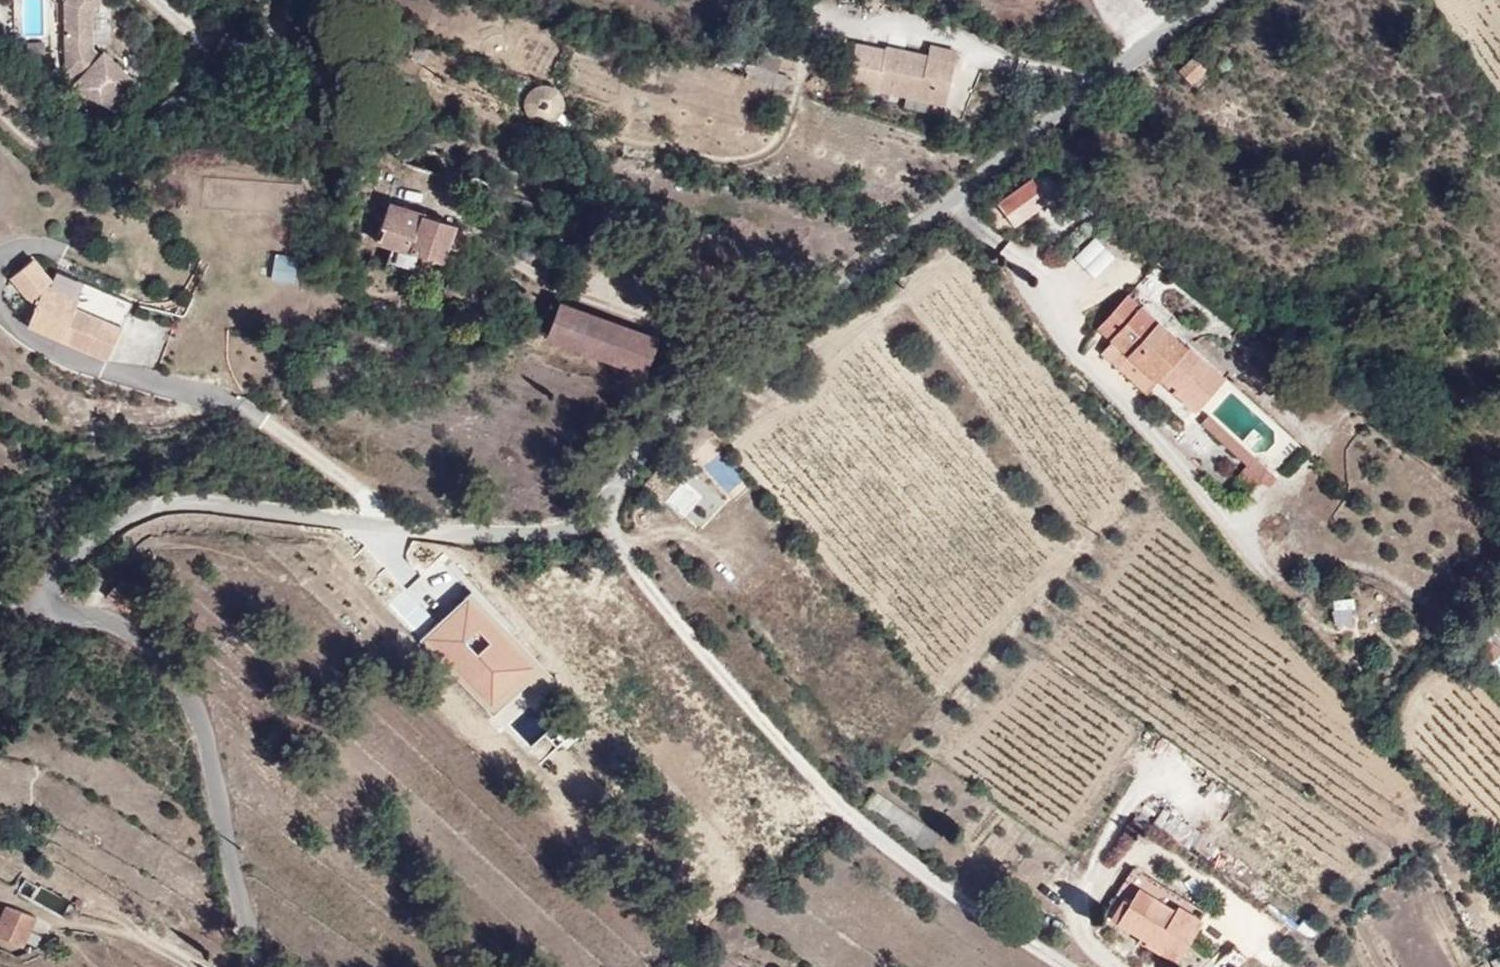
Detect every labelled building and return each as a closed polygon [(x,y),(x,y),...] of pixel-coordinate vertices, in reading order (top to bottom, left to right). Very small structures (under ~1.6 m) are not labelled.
[(93,10),(102,0),(66,0),(67,48),(74,47),(74,59),(67,59),(67,68),(78,78),(74,83),(104,110),(133,77),(104,50),(100,55),(93,48),(93,10)] [(28,57),(45,56),(44,46),(28,47),(28,57)] [(980,66),(982,55),(953,50),(951,61),(980,66)] [(974,111),(980,66),(951,61),(910,55),(907,60),(877,56),(873,95),(934,104),(957,108),(974,111)] [(1190,91),(1205,80),(1193,66),(1180,77),(1190,91)] [(532,81),(522,110),(556,122),(566,92),(532,81)] [(955,121),(957,108),(934,104),(932,117),(955,121)] [(1017,227),(1045,204),(1027,182),(999,205),(1017,227)] [(434,269),(450,233),(388,204),(373,240),(391,248),(382,267),(417,282),(428,268),(434,269)] [(1095,233),(1073,254),(1097,280),(1119,259),(1095,233)] [(272,254),(270,279),(295,280),(297,255),(272,254)] [(14,280),(38,309),(30,329),(110,364),(124,332),(77,312),(81,302),(50,289),(55,285),(36,262),(14,280)] [(77,312),(124,332),(135,309),(87,288),(81,302),(77,312)] [(1233,378),(1190,343),(1185,346),(1128,297),(1100,330),(1117,345),(1158,380),(1200,417),(1233,378)] [(642,386),(657,349),(564,311),(548,348),(642,386)] [(1158,380),(1117,345),(1106,358),(1147,393),(1158,380)] [(1249,467),(1255,460),(1208,419),(1202,426),(1249,467)] [(1248,491),(1267,470),(1255,460),(1249,467),(1237,481),(1248,491)] [(1261,480),(1269,487),(1276,479),(1268,471),(1261,480)] [(682,477),(663,499),(684,517),(703,496),(682,477)] [(1354,597),(1333,597),(1333,622),(1354,622),(1354,597)] [(563,788),(579,772),(546,738),(530,754),(563,788)] [(1163,811),(1153,826),(1189,849),(1198,834),(1163,811)] [(1209,916),(1131,869),(1110,904),(1116,907),(1108,920),(1145,942),(1143,945),(1179,966),(1209,916)] [(30,919),(0,908),(0,946),(19,953),(30,919)] [(1249,964),(1240,948),(1213,962),(1216,966),(1243,966),(1249,964)]
